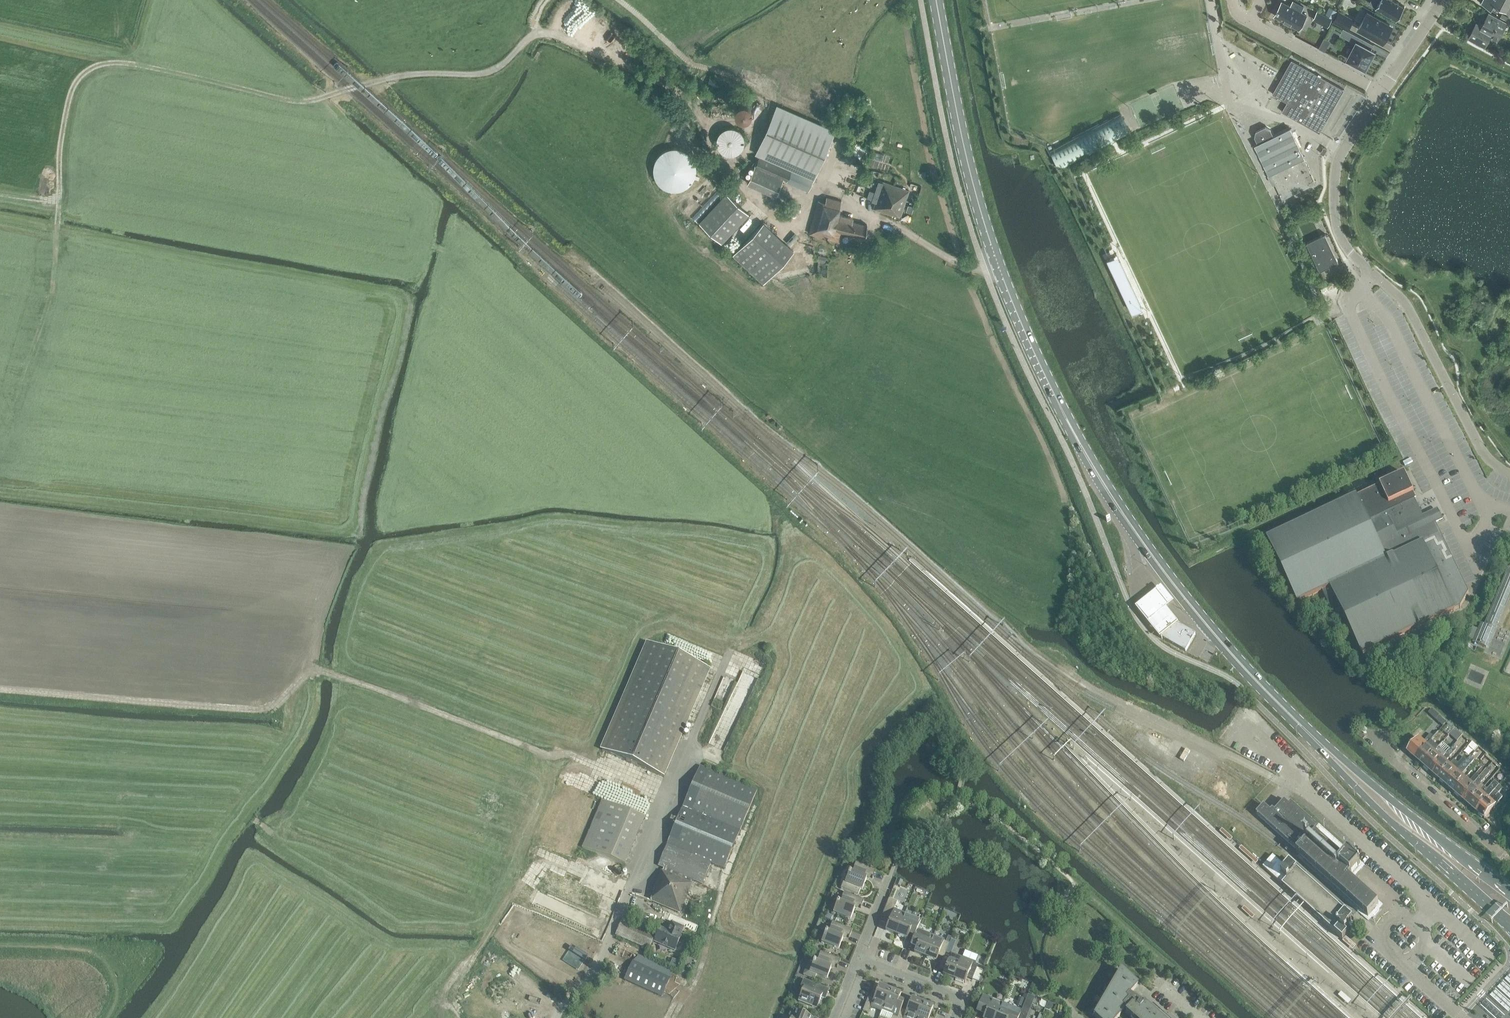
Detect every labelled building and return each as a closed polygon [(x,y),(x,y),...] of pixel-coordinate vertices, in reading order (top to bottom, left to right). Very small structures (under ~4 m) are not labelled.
[(1375,7),(1397,19),(1404,6),(1394,0),(1379,0),(1375,7)] [(1481,3),(1497,12),(1500,6),(1508,10),(1509,6),(1509,0),(1483,0),(1481,3)] [(1299,28),(1307,15),(1301,12),(1304,6),(1293,1),(1291,4),(1293,5),(1292,7),(1282,1),(1275,15),(1299,28)] [(1330,7),(1326,14),(1333,18),(1337,11),(1330,7)] [(1317,12),(1313,19),(1328,27),(1332,19),(1317,12)] [(1353,20),(1339,12),(1334,21),(1348,29),(1353,20)] [(1358,28),(1381,41),(1390,25),(1367,12),(1358,28)] [(1476,23),(1468,38),(1485,47),(1488,42),(1491,36),(1499,41),(1509,23),(1506,21),(1500,18),(1489,13),(1482,26),(1479,24),(1476,23)] [(1365,67),(1373,52),(1374,51),(1373,50),(1371,49),(1374,44),(1344,28),(1341,34),(1357,43),(1349,58),(1348,59),(1349,59),(1356,63),(1355,64),(1363,68),(1363,67),(1364,67),(1365,68),(1365,67)] [(1319,49),(1325,52),(1330,42),(1325,39),(1319,49)] [(1287,102),(1282,111),(1320,133),(1344,89),(1307,68),(1292,60),(1284,73),(1273,94),(1287,102)] [(750,102),(749,99),(747,96),(744,94),(741,94),(738,94),(735,96),(734,99),(733,102),(734,106),(735,108),(738,110),(741,110),(743,110),(744,110),(747,108),(749,106),(750,102)] [(832,131),(774,105),(754,151),(812,176),(832,131)] [(1049,149),(1050,151),(1060,170),(1130,133),(1120,113),(1049,149)] [(732,153),(737,151),(741,147),(743,143),(743,137),(741,132),(738,129),(733,126),(728,126),(723,128),(719,131),(717,136),(717,141),(718,146),(722,150),(727,152),(732,153)] [(1256,131),(1255,136),(1259,143),(1255,145),(1269,174),(1270,173),(1283,198),(1316,183),(1291,128),(1274,136),(1271,129),(1266,126),(1256,131)] [(847,158),(855,163),(866,146),(857,141),(847,158)] [(674,190),(681,189),(687,186),(692,182),(695,176),(697,169),(696,162),(693,156),(688,151),(682,148),(676,146),(669,147),(663,150),(658,155),(654,161),(653,167),(654,174),(657,180),(661,185),(667,189),(674,190)] [(783,179),(784,179),(806,189),(811,177),(760,154),(748,180),(777,193),(783,179)] [(892,213),(900,216),(909,190),(883,182),(873,208),(892,215),(892,213)] [(745,210),(724,189),(696,219),(718,239),(745,210)] [(840,242),(843,231),(863,237),(867,224),(859,222),(860,220),(838,213),(841,200),(819,195),(809,234),(840,242)] [(790,248),(761,220),(729,253),(759,281),(790,248)] [(1325,233),(1311,240),(1307,242),(1320,271),(1339,262),(1325,233)] [(1118,253),(1107,258),(1131,311),(1142,307),(1118,253)] [(1379,516),(1415,499),(1403,474),(1268,537),(1299,602),(1322,591),(1386,560),(1384,556),(1396,551),(1379,516)] [(1415,499),(1379,516),(1396,551),(1384,556),(1386,560),(1322,591),(1333,614),(1342,609),(1363,654),(1461,608),(1461,607),(1469,593),(1466,586),(1436,522),(1430,525),(1426,516),(1423,517),(1415,499)] [(1508,568),(1484,625),(1481,623),(1473,642),(1486,647),(1509,588),(1509,567),(1508,568)] [(1136,607),(1160,637),(1179,622),(1167,607),(1174,601),(1162,586),(1136,607)] [(1162,637),(1161,638),(1185,652),(1195,634),(1179,625),(1180,624),(1179,624),(1178,624),(1176,623),(1169,625),(1164,635),(1162,638),(1162,637)] [(647,644),(602,750),(663,776),(709,670),(647,644)] [(1435,712),(1431,716),(1436,720),(1440,716),(1435,712)] [(1436,720),(1443,727),(1445,725),(1446,724),(1447,723),(1440,716),(1436,720)] [(1453,732),(1456,729),(1448,721),(1447,723),(1446,724),(1447,725),(1446,726),(1453,732)] [(1453,732),(1451,735),(1459,741),(1463,736),(1456,729),(1453,732)] [(1431,741),(1416,758),(1424,765),(1435,752),(1439,748),(1443,743),(1445,741),(1437,734),(1434,738),(1431,741)] [(1411,748),(1408,751),(1416,758),(1431,741),(1434,738),(1430,735),(1424,742),(1419,738),(1413,746),(1412,745),(1410,748),(1411,748)] [(1435,752),(1424,765),(1431,772),(1446,754),(1450,751),(1450,750),(1443,743),(1439,748),(1435,752)] [(1446,754),(1431,772),(1439,778),(1450,765),(1446,761),(1455,750),(1455,748),(1453,746),(1450,750),(1450,751),(1446,754)] [(1450,781),(1447,785),(1454,791),(1458,787),(1465,778),(1461,775),(1473,760),(1470,757),(1467,761),(1465,764),(1450,781)] [(1450,765),(1439,778),(1447,785),(1450,781),(1465,764),(1467,761),(1463,758),(1461,761),(1458,764),(1454,761),(1450,765)] [(702,884),(703,881),(711,863),(724,868),(739,831),(757,790),(712,771),(700,766),(658,865),(663,868),(662,871),(661,871),(652,893),(654,893),(651,901),(679,913),(693,880),(702,884)] [(1481,768),(1476,774),(1480,777),(1485,771),(1481,768)] [(1465,794),(1462,798),(1469,804),(1484,787),(1480,784),(1490,773),(1486,770),(1485,771),(1480,777),(1465,794)] [(1458,787),(1454,791),(1462,798),(1465,794),(1480,777),(1476,774),(1469,782),(1465,778),(1458,787)] [(1484,787),(1469,804),(1477,811),(1499,786),(1495,783),(1488,791),(1484,787)] [(1499,786),(1477,811),(1484,817),(1483,818),(1485,819),(1486,818),(1485,817),(1496,805),(1503,797),(1498,794),(1502,789),(1499,786)] [(625,865),(629,854),(644,818),(604,801),(584,848),(625,865)] [(1297,852),(1368,916),(1379,904),(1349,878),(1360,865),(1348,854),(1345,858),(1316,832),(1319,828),(1291,803),(1289,805),(1284,801),(1275,812),(1273,810),(1271,812),(1264,806),(1256,814),(1298,851),(1297,852)] [(1344,940),(1343,939),(1348,934),(1346,932),(1348,929),(1346,927),(1353,918),(1289,862),(1285,867),(1273,856),(1263,867),(1283,885),(1282,886),(1324,923),(1343,940),(1344,940)] [(872,878),(875,870),(855,862),(853,869),(854,869),(852,874),(849,872),(845,882),(843,882),(840,889),(857,895),(860,889),(862,890),(868,875),(873,877),(872,878)] [(850,919),(856,904),(861,906),(860,908),(864,900),(844,892),(841,898),(842,899),(841,903),(837,902),(833,913),(850,919)] [(888,922),(885,930),(896,934),(904,914),(893,910),(897,902),(889,898),(879,922),(880,922),(881,919),(888,922)] [(907,939),(910,931),(915,933),(917,930),(917,928),(919,924),(920,921),(915,919),(904,914),(896,934),(907,939)] [(648,950),(655,934),(622,919),(615,935),(648,950)] [(653,942),(674,951),(681,936),(680,936),(683,927),(670,922),(667,930),(659,927),(653,942)] [(838,949),(844,934),(849,936),(848,938),(849,938),(852,930),(832,922),(829,928),(831,929),(829,933),(825,932),(821,942),(838,949)] [(911,945),(912,943),(917,945),(914,952),(925,956),(933,936),(922,932),(917,930),(915,933),(914,935),(914,936),(911,945)] [(949,943),(944,941),(933,936),(925,956),(936,961),(939,953),(944,955),(945,952),(949,943)] [(816,975),(827,979),(833,964),(837,966),(837,967),(837,968),(840,960),(826,954),(823,953),(820,951),(818,958),(819,958),(817,963),(814,961),(812,964),(808,962),(803,975),(814,979),(816,975)] [(951,954),(945,952),(944,955),(943,958),(939,967),(940,967),(941,965),(946,967),(943,974),(954,979),(962,959),(951,954)] [(965,983),(968,975),(973,977),(972,980),(978,965),(972,963),(973,963),(962,959),(954,979),(965,983)] [(633,962),(626,976),(625,980),(661,997),(670,978),(633,962)] [(1423,971),(1428,976),(1432,971),(1427,967),(1423,971)] [(1145,1002),(1143,1005),(1128,995),(1137,985),(1123,973),(1111,987),(1113,989),(1102,1002),(1105,1004),(1094,1017),(1095,1017),(1117,1017),(1119,1015),(1117,1013),(1122,1007),(1126,1011),(1125,1013),(1131,1017),(1163,1017),(1145,1002)] [(817,1007),(822,995),(826,996),(828,989),(803,979),(803,980),(804,980),(801,986),(803,987),(798,1001),(809,1005),(809,1004),(817,1007)] [(863,1011),(868,1013),(871,1006),(881,1011),(889,991),(878,986),(873,1001),(868,999),(869,997),(868,996),(863,1011)] [(891,1017),(897,1017),(900,1011),(895,1009),(900,995),(889,991),(881,1011),(892,1015),(891,1017)] [(983,1017),(996,1017),(1002,1003),(991,999),(982,996),(976,1011),(984,1015),(983,1017)] [(1034,998),(1027,996),(1021,1011),(1018,1017),(1026,1017),(1034,998)] [(922,1003),(911,999),(905,1013),(900,1011),(897,1017),(916,1017),(922,1003)] [(916,1017),(929,1017),(933,1008),(922,1003),(916,1017)] [(1012,1008),(1013,1008),(1002,1003),(996,1017),(1018,1017),(1021,1011),(1012,1008)] [(791,1009),(791,1010),(792,1010),(790,1016),(792,1017),(791,1017),(814,1017),(791,1009)]
